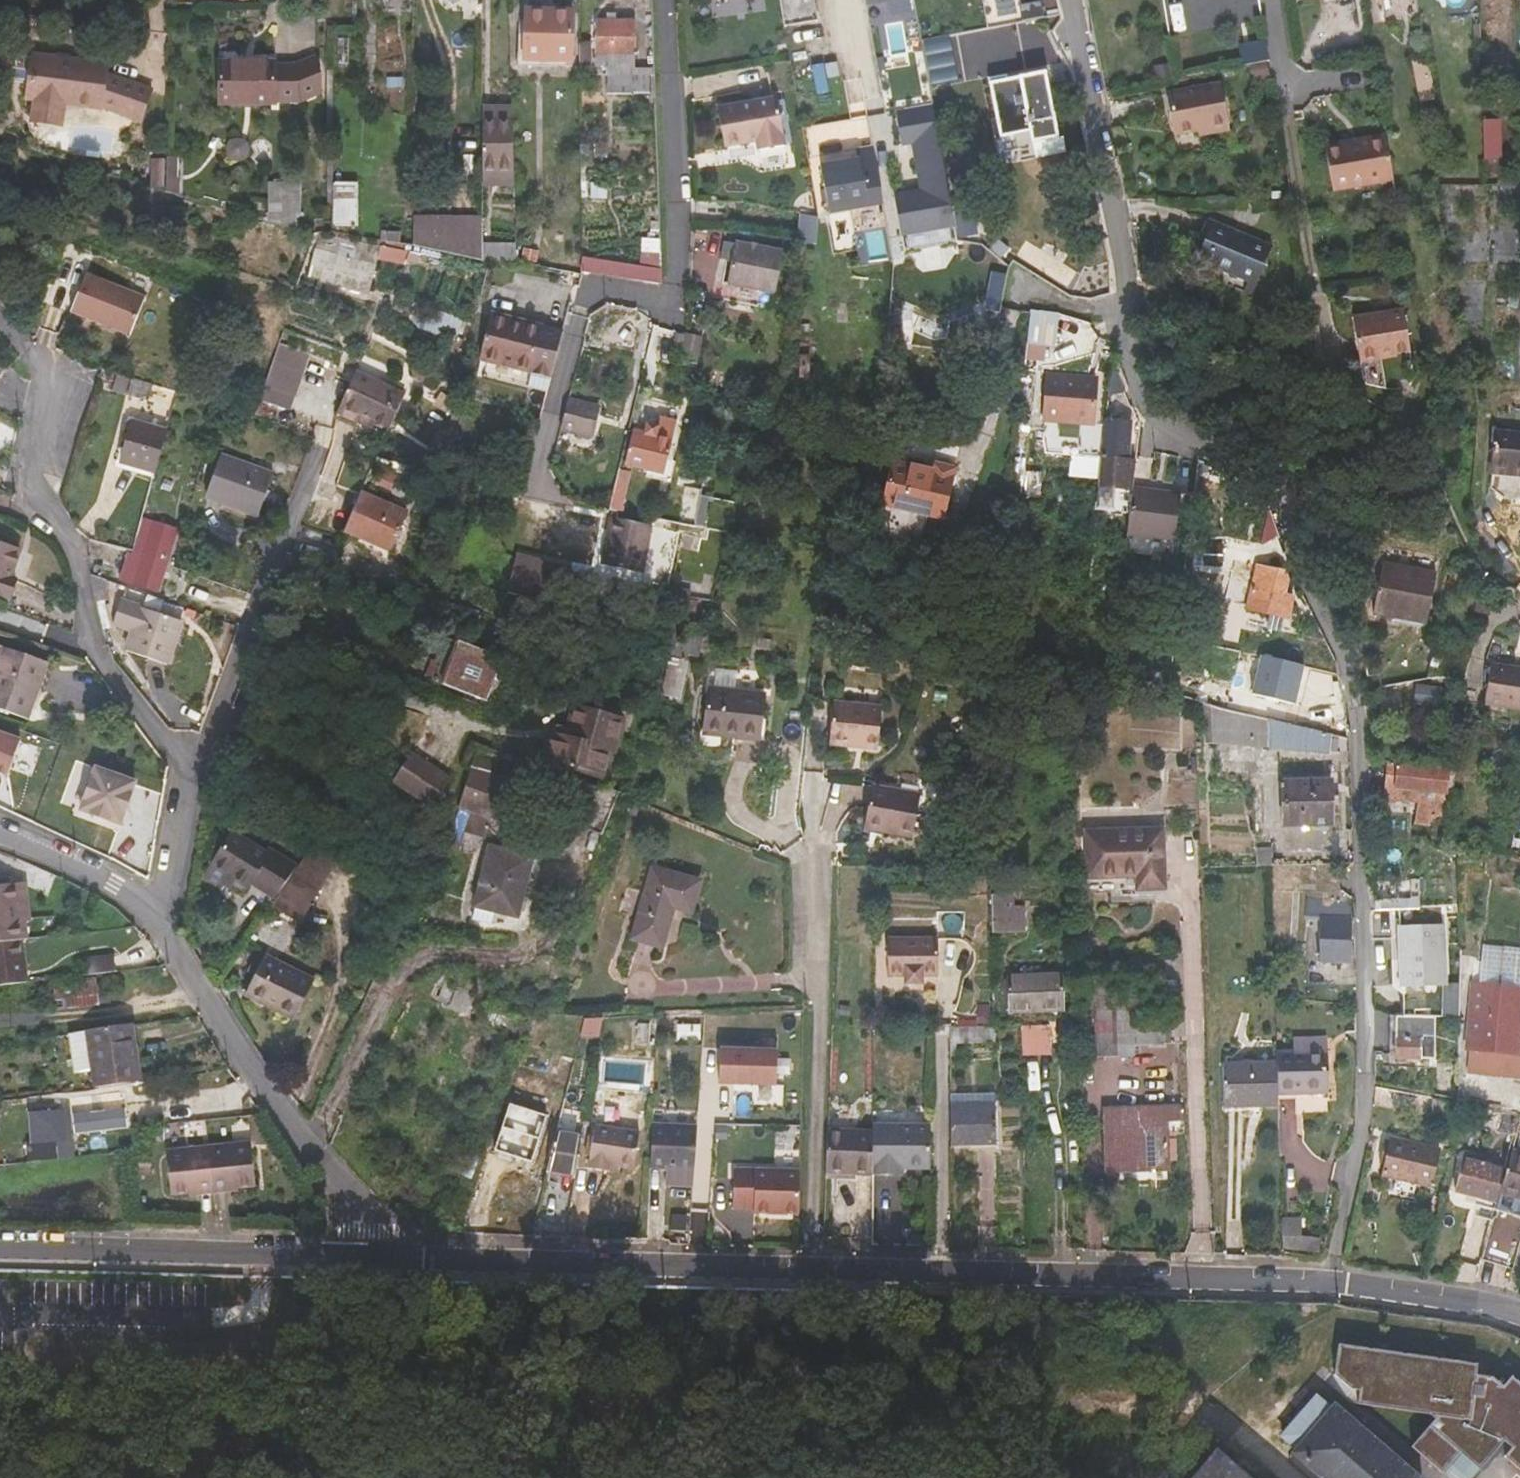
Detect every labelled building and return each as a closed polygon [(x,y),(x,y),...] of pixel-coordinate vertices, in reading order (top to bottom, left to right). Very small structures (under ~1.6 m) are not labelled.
[(784,25),(818,19),(814,0),(780,0),(784,25)] [(524,13),(524,58),(569,57),(569,13),(524,13)] [(648,70),(634,70),(634,21),(594,22),(594,66),(607,66),(607,111),(648,110),(648,70)] [(1240,67),(1270,60),(1265,34),(1236,39),(1240,67)] [(925,38),(929,83),(956,80),(953,35),(925,38)] [(337,88),(351,89),(351,40),(338,39),(337,88)] [(589,67),(589,44),(578,44),(579,67),(589,67)] [(103,74),(105,68),(34,59),(30,95),(38,96),(35,116),(57,119),(60,101),(100,107),(101,103),(138,119),(148,91),(103,74)] [(245,61),(245,66),(221,66),(221,105),(273,104),(273,100),(297,100),(322,94),(312,61),(293,65),(273,65),(273,62),(245,61)] [(1433,98),(1427,61),(1414,62),(1421,99),(1433,98)] [(1057,135),(1046,72),(1019,77),(1021,85),(1009,87),(1008,79),(1007,74),(989,77),(1000,136),(1029,130),(1032,140),(1057,135)] [(1019,77),(1008,79),(1009,87),(1021,85),(1019,77)] [(1210,134),(1230,130),(1221,84),(1167,95),(1175,136),(1209,129),(1210,134)] [(775,99),(719,108),(725,145),(757,140),(759,149),(785,145),(775,99)] [(952,224),(930,105),(893,111),(899,144),(911,142),(919,190),(892,195),(899,234),(952,224)] [(513,172),(512,120),(483,120),(483,172),(513,172)] [(1499,156),(1497,122),(1483,122),(1484,156),(1499,156)] [(1325,154),(1331,190),(1393,180),(1385,136),(1356,140),(1357,148),(1325,154)] [(1356,140),(1324,146),(1325,154),(1357,148),(1356,140)] [(882,203),(872,145),(856,148),(858,157),(819,163),(828,212),(882,203)] [(176,161),(165,161),(165,179),(176,179),(176,161)] [(514,185),(513,172),(483,172),(483,186),(514,185)] [(179,180),(176,179),(165,179),(165,193),(179,197),(179,180)] [(270,214),(287,215),(287,183),(270,183),(270,214)] [(333,227),(358,226),(358,185),(333,184),(333,227)] [(483,247),(483,220),(412,220),(412,247),(419,248),(440,252),(457,255),(483,260),(483,247)] [(1229,270),(1228,272),(1248,280),(1256,284),(1271,246),(1211,221),(1192,266),(1213,274),(1217,264),(1229,270)] [(398,245),(398,232),(380,231),(380,241),(389,243),(398,245)] [(323,271),(320,281),(329,284),(344,242),(319,237),(311,268),(323,271)] [(354,290),(367,246),(344,242),(329,284),(354,290)] [(737,244),(729,285),(776,294),(784,253),(737,244)] [(384,249),(367,246),(354,290),(373,295),(384,249)] [(516,261),(516,246),(483,247),(483,260),(488,261),(515,261),(516,261)] [(580,259),(580,270),(635,279),(636,268),(580,259)] [(311,268),(309,278),(320,281),(323,271),(311,268)] [(636,268),(635,279),(656,282),(656,271),(636,268)] [(985,306),(1000,309),(1008,274),(994,271),(985,306)] [(143,298),(86,275),(72,311),(129,333),(143,298)] [(1243,292),(1251,296),(1256,284),(1248,280),(1243,292)] [(1403,310),(1353,319),(1360,362),(1380,359),(1380,354),(1393,352),(1394,355),(1410,351),(1403,310)] [(1051,343),(1053,315),(1029,312),(1027,341),(1051,343)] [(562,332),(491,316),(481,361),(550,376),(562,332)] [(1026,355),(1050,357),(1051,343),(1027,341),(1027,350),(1026,355)] [(269,364),(261,387),(291,397),(299,373),(269,364)] [(375,385),(353,374),(352,374),(348,384),(336,414),(340,415),(357,423),(360,416),(364,418),(375,385)] [(1092,407),(1095,407),(1096,391),(1085,391),(1086,378),(1048,376),(1047,403),(1050,403),(1048,420),(1091,423),(1092,407)] [(127,394),(163,405),(167,389),(131,377),(127,394)] [(1096,391),(1097,379),(1086,378),(1085,391),(1096,391)] [(375,385),(364,418),(371,421),(391,430),(402,398),(375,385)] [(593,437),(601,407),(567,398),(559,428),(593,437)] [(633,427),(625,460),(662,469),(675,419),(658,414),(656,422),(648,421),(646,430),(633,427)] [(356,428),(357,423),(340,415),(338,421),(356,428)] [(362,425),(369,427),(371,421),(364,418),(362,425)] [(1127,461),(1130,425),(1104,422),(1097,489),(1132,493),(1133,488),(1137,462),(1127,461)] [(133,423),(121,463),(154,473),(165,432),(133,423)] [(1495,433),(1492,475),(1519,477),(1519,435),(1495,433)] [(448,443),(439,441),(434,462),(443,465),(448,443)] [(220,454),(205,496),(257,516),(273,475),(220,454)] [(441,475),(443,465),(434,462),(431,461),(428,471),(441,475)] [(932,471),(893,463),(884,505),(926,514),(943,517),(953,468),(934,464),(932,471)] [(625,510),(631,467),(619,466),(613,509),(625,510)] [(1041,495),(1043,472),(1014,469),(1012,492),(1041,495)] [(1175,542),(1181,495),(1133,488),(1132,493),(1131,503),(1130,513),(1127,535),(1175,542)] [(362,491),(344,531),(391,550),(408,511),(362,491)] [(1103,499),(1101,508),(1130,513),(1131,503),(1103,499)] [(881,518),(924,527),(926,514),(884,505),(881,518)] [(156,590),(173,531),(141,521),(133,551),(128,550),(120,578),(156,590)] [(600,566),(640,574),(649,530),(609,522),(600,566)] [(1125,551),(1173,557),(1175,542),(1127,535),(1125,551)] [(11,598),(18,577),(11,575),(20,549),(0,542),(0,594),(11,598)] [(514,556),(513,558),(504,591),(535,602),(544,565),(514,556)] [(1382,564),(1373,613),(1426,623),(1434,574),(1382,564)] [(1257,566),(1251,587),(1242,585),(1239,601),(1248,604),(1247,608),(1273,614),(1282,571),(1257,566)] [(1289,582),(1286,572),(1282,571),(1273,614),(1288,618),(1293,598),(1286,596),(1289,582)] [(1223,598),(1239,601),(1242,585),(1227,581),(1223,598)] [(111,625),(131,632),(126,649),(167,664),(180,623),(119,602),(111,625)] [(493,625),(471,618),(464,640),(486,648),(493,625)] [(484,662),(488,650),(458,640),(458,642),(446,638),(443,646),(439,645),(433,662),(439,664),(434,678),(443,681),(442,683),(485,697),(495,666),(484,662)] [(689,658),(698,660),(700,651),(682,647),(679,657),(670,655),(662,693),(680,697),(689,658)] [(31,694),(43,661),(5,648),(0,662),(0,709),(28,719),(36,696),(31,694)] [(1304,664),(1260,653),(1251,692),(1295,701),(1304,664)] [(41,698),(52,664),(43,661),(31,694),(36,696),(41,698)] [(1483,705),(1519,711),(1519,671),(1489,666),(1483,705)] [(765,695),(709,689),(705,732),(759,739),(765,695)] [(881,707),(835,703),(832,737),(851,739),(850,747),(877,750),(881,707)] [(565,725),(563,735),(553,733),(545,760),(601,776),(608,751),(613,752),(621,719),(570,705),(565,725)] [(1214,711),(1213,743),(1250,744),(1251,712),(1214,711)] [(1270,746),(1330,752),(1332,733),(1269,718),(1270,746)] [(565,725),(556,723),(553,733),(563,735),(565,725)] [(0,733),(0,772),(8,775),(20,740),(0,733)] [(832,737),(831,746),(850,747),(851,739),(832,737)] [(452,785),(412,757),(395,782),(434,810),(452,785)] [(1441,769),(1438,768),(1389,762),(1389,764),(1385,798),(1417,803),(1418,800),(1437,801),(1441,769)] [(135,781),(96,766),(81,809),(120,823),(135,781)] [(507,778),(471,766),(453,826),(466,830),(487,836),(493,817),(496,819),(507,778)] [(1331,782),(1283,783),(1284,824),(1331,823),(1331,782)] [(579,813),(608,822),(619,793),(588,783),(579,813)] [(920,796),(872,787),(865,818),(886,823),(884,831),(912,836),(920,796)] [(865,818),(864,827),(884,831),(886,823),(865,818)] [(460,851),(466,830),(453,826),(447,847),(460,851)] [(1137,876),(1137,889),(1164,888),(1162,829),(1086,832),(1087,877),(1137,876)] [(247,885),(252,878),(275,893),(296,860),(271,844),(266,852),(236,832),(206,876),(220,886),(229,873),(247,885)] [(274,905),(298,921),(343,849),(316,838),(274,905)] [(476,905),(473,918),(491,922),(494,910),(516,915),(529,857),(488,847),(475,905),(476,905)] [(1284,884),(1303,884),(1303,864),(1284,865),(1284,884)] [(691,911),(700,880),(653,867),(633,937),(662,946),(673,907),(691,911)] [(1419,880),(1374,881),(1374,911),(1420,910),(1419,880)] [(29,916),(25,883),(14,884),(17,918),(22,917),(29,916)] [(25,939),(22,917),(17,918),(14,884),(0,886),(0,941),(20,939),(25,939)] [(1013,906),(1013,897),(995,897),(995,931),(1027,929),(1026,906),(1013,906)] [(1310,899),(1308,917),(1321,918),(1320,899),(1310,899)] [(1349,963),(1351,900),(1320,899),(1321,918),(1322,962),(1349,963)] [(1441,928),(1399,928),(1400,960),(1390,960),(1391,985),(1401,985),(1401,1017),(1434,1017),(1443,1017),(1441,928)] [(939,973),(939,938),(889,939),(889,974),(907,974),(907,981),(922,981),(922,974),(939,973)] [(24,983),(20,939),(0,941),(0,986),(24,983)] [(254,976),(246,993),(293,1017),(312,979),(264,955),(260,964),(252,961),(246,972),(254,976)] [(119,971),(117,956),(90,959),(92,974),(119,971)] [(1471,969),(1462,1051),(1519,1058),(1519,974),(1471,969)] [(1063,973),(1007,975),(1008,1013),(1064,1011),(1063,973)] [(58,995),(59,1007),(99,1002),(96,979),(46,985),(47,996),(58,995)] [(1096,991),(1097,1019),(1080,1019),(1081,1056),(1136,1054),(1136,1042),(1174,1041),(1174,1033),(1164,1033),(1163,1015),(1132,1016),(1131,990),(1096,991)] [(1394,1058),(1434,1059),(1434,1017),(1401,1017),(1394,1017),(1394,1058)] [(600,1032),(603,1018),(584,1018),(581,1033),(600,1032)] [(135,1044),(132,1023),(126,1024),(129,1045),(135,1044)] [(129,1045),(126,1024),(86,1029),(90,1057),(93,1084),(139,1078),(135,1044),(129,1045)] [(951,1041),(993,1040),(993,1026),(951,1026),(951,1041)] [(1022,1026),(1023,1061),(1051,1061),(1051,1026),(1022,1026)] [(73,1060),(90,1057),(86,1029),(70,1031),(69,1031),(73,1060)] [(1294,1040),(1294,1052),(1325,1052),(1325,1040),(1294,1040)] [(778,1048),(720,1047),(720,1082),(777,1083),(778,1048)] [(1326,1092),(1325,1052),(1294,1052),(1278,1052),(1278,1064),(1279,1093),(1326,1092)] [(1224,1066),(1225,1108),(1279,1106),(1279,1093),(1278,1064),(1224,1066)] [(186,1098),(193,1097),(192,1089),(185,1090),(186,1098)] [(996,1144),(996,1092),(951,1093),(951,1144),(996,1144)] [(93,1112),(73,1114),(75,1134),(128,1128),(126,1108),(103,1111),(101,1094),(91,1095),(93,1112)] [(533,1163),(548,1114),(509,1102),(494,1150),(533,1163)] [(1181,1113),(1180,1105),(1149,1106),(1149,1114),(1181,1113)] [(1166,1121),(1181,1121),(1181,1113),(1149,1114),(1149,1106),(1107,1108),(1109,1167),(1167,1166),(1166,1121)] [(45,1113),(45,1111),(28,1112),(30,1144),(40,1143),(47,1143),(47,1140),(45,1113)] [(62,1112),(45,1113),(47,1140),(64,1139),(62,1112)] [(1501,1112),(1496,1131),(1511,1135),(1516,1114),(1515,1114),(1501,1112)] [(930,1123),(873,1123),(873,1131),(873,1173),(902,1173),(902,1167),(930,1168),(930,1123)] [(633,1168),(639,1131),(596,1124),(588,1167),(609,1170),(611,1165),(633,1168)] [(667,1183),(694,1185),(696,1169),(698,1128),(652,1125),(650,1165),(668,1167),(667,1183)] [(829,1129),(827,1171),(873,1173),(873,1131),(829,1129)] [(576,1173),(582,1137),(557,1131),(549,1167),(576,1173)] [(1381,1174),(1431,1186),(1439,1151),(1390,1139),(1381,1174)] [(75,1157),(73,1140),(55,1143),(58,1160),(75,1157)] [(40,1143),(30,1144),(31,1163),(42,1162),(40,1143)] [(172,1194),(255,1183),(250,1148),(235,1150),(234,1144),(184,1151),(185,1157),(167,1160),(172,1194)] [(1507,1150),(1502,1171),(1495,1202),(1481,1258),(1512,1267),(1519,1238),(1519,1154),(1507,1150)] [(184,1151),(166,1153),(167,1160),(185,1157),(184,1151)] [(1460,1162),(1453,1192),(1495,1202),(1502,1171),(1460,1162)] [(799,1168),(734,1166),(732,1205),(754,1205),(754,1211),(798,1212),(799,1168)] [(1284,1216),(1283,1249),(1321,1251),(1321,1235),(1303,1234),(1303,1217),(1284,1216)] [(1436,1421),(1412,1448),(1443,1475),(1461,1455),(1480,1471),(1505,1443),(1512,1450),(1505,1458),(1519,1471),(1519,1383),(1513,1377),(1504,1387),(1493,1377),(1476,1374),(1477,1364),(1338,1343),(1334,1375),(1352,1390),(1360,1392),(1359,1405),(1430,1416),(1436,1421)] [(1334,1406),(1330,1410),(1316,1397),(1315,1398),(1309,1393),(1297,1407),(1302,1413),(1282,1436),(1296,1449),(1294,1452),(1324,1477),(1417,1477),(1334,1406)] [(1215,1453),(1193,1477),(1244,1477),(1215,1453)]
